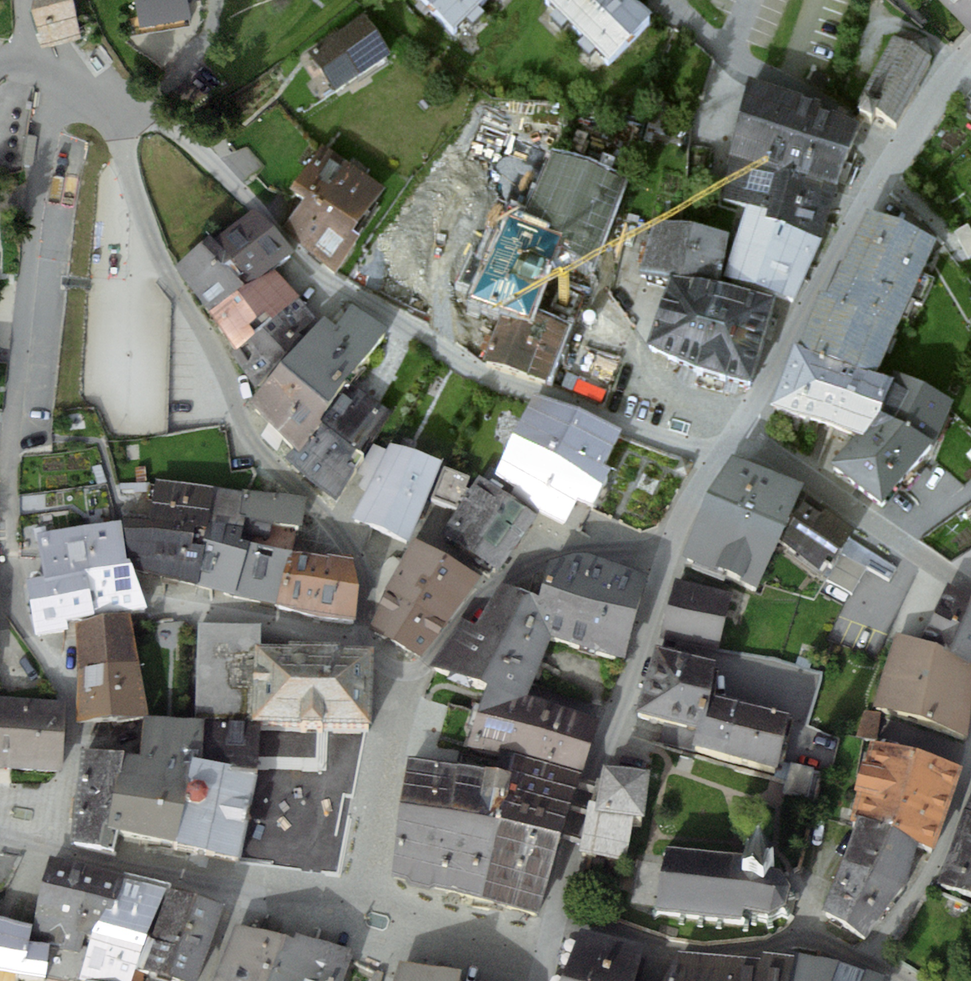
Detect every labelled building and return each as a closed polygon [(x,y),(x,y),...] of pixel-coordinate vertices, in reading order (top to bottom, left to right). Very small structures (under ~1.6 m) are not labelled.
[(74,0),(66,0),(30,10),(43,48),(80,37),(74,0)] [(30,10),(66,0),(32,0),(30,10)] [(141,27),(190,17),(187,2),(200,0),(136,0),(141,27)] [(454,42),(497,0),(413,0),(454,42)] [(544,9),(608,74),(651,32),(619,0),(553,0),(544,9)] [(970,31),(970,0),(937,0),(970,31)] [(308,57),(335,99),(390,64),(363,21),(308,57)] [(857,112),(896,134),(934,67),(927,49),(912,41),(894,45),(857,112)] [(750,92),(736,141),(783,163),(842,190),(859,142),(750,92)] [(746,215),(767,222),(783,163),(736,141),(717,204),(746,215)] [(288,198),(303,210),(351,246),(386,200),(322,153),(288,198)] [(842,190),(783,163),(767,222),(764,229),(822,248),(842,190)] [(507,236),(472,320),(502,332),(485,374),(547,399),(568,346),(532,331),(559,265),(592,279),(625,196),(550,165),(519,241),(507,236)] [(359,251),(351,246),(303,210),(283,237),(338,279),(359,251)] [(746,215),(726,285),(796,309),(822,248),(764,229),(767,222),(746,215)] [(255,219),(214,252),(249,297),(274,279),(293,267),(255,219)] [(870,226),(850,264),(919,293),(936,257),(870,226)] [(731,246),(654,227),(640,280),(670,290),(649,357),(697,385),(752,400),(776,316),(720,299),(731,246)] [(209,322),(249,297),(214,252),(211,249),(176,276),(209,322)] [(900,336),(919,293),(850,264),(828,308),(900,336)] [(209,322),(233,362),(300,307),(274,279),(249,297),(209,322)] [(878,389),(900,336),(828,308),(819,305),(798,358),(878,389)] [(316,324),(300,307),(233,362),(251,390),(316,324)] [(326,328),(281,385),(328,430),(352,391),(389,341),(352,315),(337,336),(326,328)] [(798,358),(794,357),(770,418),(855,450),(888,393),(878,389),(798,358)] [(855,450),(830,477),(882,518),(934,461),(955,416),(894,381),(888,393),(855,450)] [(322,439),(328,430),(281,385),(251,418),(298,467),(322,439)] [(328,430),(322,439),(361,470),(392,420),(352,391),(328,430)] [(579,416),(535,400),(496,485),(514,498),(511,502),(567,533),(578,515),(593,524),(612,488),(604,484),(622,442),(579,416)] [(337,511),(361,470),(322,439),(298,467),(293,474),(337,511)] [(410,553),(442,474),(388,454),(353,526),(410,553)] [(732,473),(707,516),(785,557),(804,506),(732,473)] [(155,480),(149,519),(207,528),(215,487),(155,480)] [(207,528),(206,535),(292,549),(306,499),(243,488),(242,491),(215,487),(207,528)] [(480,487),(441,541),(470,561),(508,508),(480,487)] [(898,571),(804,506),(785,557),(820,585),(824,580),(851,598),(867,572),(889,583),(898,571)] [(508,508),(470,561),(498,582),(536,528),(508,508)] [(707,516),(696,542),(771,581),(785,557),(707,516)] [(123,519),(84,525),(91,569),(85,570),(92,615),(147,606),(132,567),(123,519)] [(206,535),(207,528),(149,519),(123,519),(132,567),(196,583),(206,535)] [(44,577),(85,570),(91,569),(84,525),(37,533),(44,577)] [(277,605),(292,549),(206,535),(196,583),(277,605)] [(758,604),(771,581),(696,542),(683,571),(758,604)] [(353,555),(292,549),(277,605),(321,615),(355,619),(360,583),(353,555)] [(414,553),(386,604),(446,639),(481,596),(414,553)] [(552,651),(589,663),(616,578),(591,568),(573,567),(549,577),(540,609),(552,651)] [(44,577),(27,580),(36,634),(69,628),(67,619),(92,615),(85,570),(44,577)] [(649,590),(616,578),(589,663),(625,674),(649,590)] [(923,637),(970,664),(970,597),(948,583),(923,637)] [(675,589),(668,617),(725,631),(732,602),(675,589)] [(502,594),(475,636),(507,651),(545,668),(552,651),(540,609),(502,594)] [(421,670),(446,639),(386,604),(371,639),(421,670)] [(76,622),(77,669),(139,661),(130,613),(76,622)] [(668,617),(661,645),(718,659),(725,631),(668,617)] [(259,648),(260,627),(197,627),(196,722),(203,722),(252,723),(253,648),(259,648)] [(432,674),(480,700),(507,651),(475,636),(462,628),(432,674)] [(968,735),(970,715),(970,664),(923,637),(896,631),(875,704),(968,735)] [(253,648),(252,723),(259,723),(371,725),(372,650),(259,648),(253,648)] [(491,695),(529,709),(545,668),(507,651),(480,700),(487,704),(491,695)] [(662,744),(697,755),(712,706),(715,675),(657,657),(637,722),(666,731),(662,744)] [(149,715),(139,661),(77,669),(77,723),(149,715)] [(522,772),(582,787),(598,734),(529,709),(491,695),(487,704),(466,756),(501,767),(522,772)] [(62,770),(66,700),(0,697),(0,767),(62,770)] [(792,730),(712,706),(697,755),(777,779),(792,730)] [(114,832),(175,846),(184,800),(192,760),(201,761),(203,722),(196,722),(144,720),(138,757),(124,755),(109,830),(114,832)] [(203,722),(201,761),(257,771),(259,723),(252,723),(203,722)] [(856,821),(888,831),(919,747),(870,740),(851,819),(856,821)] [(962,766),(919,747),(888,831),(918,842),(936,848),(962,766)] [(69,844),(111,851),(114,832),(109,830),(124,755),(79,751),(69,844)] [(239,860),(257,771),(201,761),(192,760),(184,800),(175,846),(239,860)] [(393,889),(482,914),(522,772),(501,767),(497,790),(410,768),(393,889)] [(582,787),(522,772),(482,914),(540,931),(582,787)] [(644,844),(651,799),(603,792),(598,826),(587,824),(580,867),(629,875),(634,843),(644,844)] [(966,808),(938,881),(970,891),(970,810),(966,808)] [(856,821),(841,861),(906,885),(918,842),(888,831),(856,821)] [(33,939),(86,952),(92,929),(97,929),(103,909),(115,912),(125,877),(125,874),(49,856),(33,939)] [(665,856),(655,918),(740,931),(742,924),(767,931),(784,922),(788,904),(777,887),(768,883),(774,872),(752,860),(748,866),(665,856)] [(865,936),(906,885),(841,861),(823,908),(865,936)] [(103,909),(97,929),(150,945),(167,887),(125,877),(115,912),(103,909)] [(167,887),(150,945),(143,969),(185,980),(198,980),(224,904),(167,887)] [(17,973),(45,977),(51,943),(29,940),(33,923),(0,915),(0,980),(16,980),(17,973)] [(286,934),(235,924),(215,980),(270,980),(286,934)] [(562,975),(591,980),(634,980),(645,943),(581,928),(562,975)] [(150,945),(97,929),(92,929),(86,952),(79,979),(85,980),(88,980),(132,980),(137,967),(143,969),(150,945)] [(270,980),(341,980),(352,949),(295,933),(294,937),(286,934),(270,980)] [(679,950),(667,980),(787,980),(794,955),(764,951),(760,957),(679,950)] [(787,980),(882,980),(884,975),(842,960),(796,950),(794,955),(787,980)] [(460,968),(400,960),(394,980),(459,980),(460,968)]
